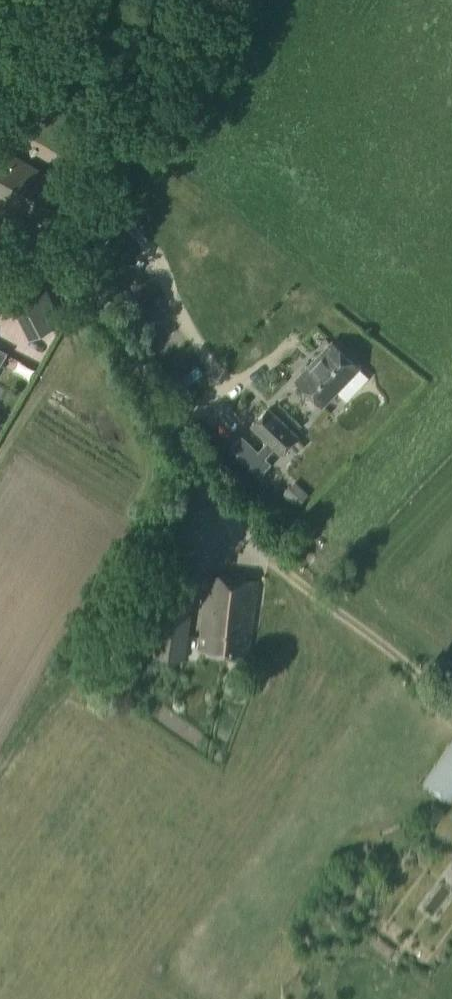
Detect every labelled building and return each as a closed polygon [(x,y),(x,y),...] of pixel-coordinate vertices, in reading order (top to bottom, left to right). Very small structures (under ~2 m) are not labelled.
[(55,223),(69,198),(0,160),(0,193),(55,223)] [(68,312),(40,263),(16,277),(44,326),(68,312)] [(328,343),(293,381),(320,406),(355,368),(328,343)] [(265,410),(249,428),(278,455),(294,437),(265,410)] [(238,469),(258,490),(274,475),(254,454),(238,469)] [(145,617),(143,638),(153,640),(151,656),(185,660),(197,574),(162,569),(156,618),(145,617)] [(208,576),(198,649),(249,656),(258,582),(208,576)] [(423,782),(450,803),(451,801),(451,743),(423,782)]
